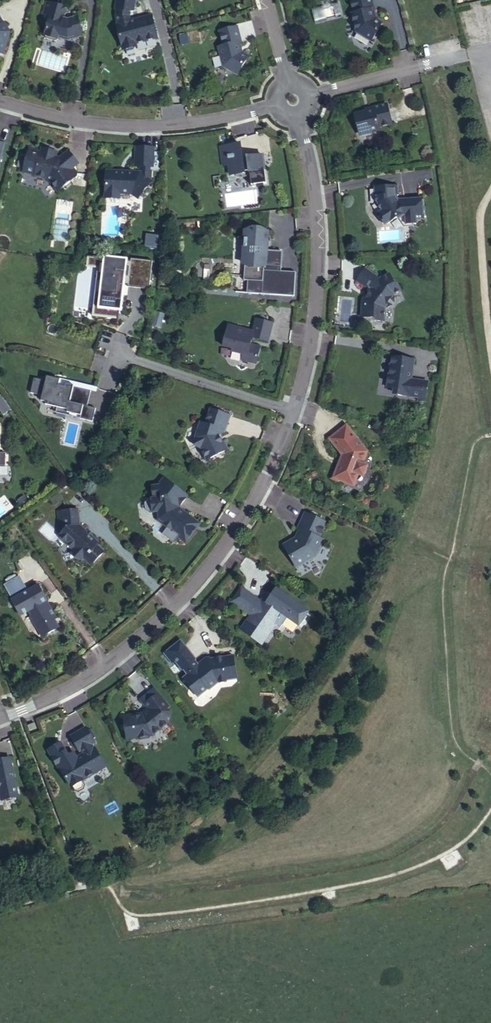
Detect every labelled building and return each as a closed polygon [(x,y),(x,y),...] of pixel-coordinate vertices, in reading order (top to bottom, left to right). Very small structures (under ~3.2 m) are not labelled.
[(116,25),(122,48),(125,50),(134,48),(136,45),(136,44),(157,38),(151,16),(130,22),(128,16),(130,13),(133,11),(135,0),(116,0),(115,9),(117,10),(116,16),(118,25),(116,25)] [(374,8),(373,0),(350,0),(353,13),(351,13),(356,33),(371,42),(382,23),(375,18),(372,9),(374,8)] [(59,6),(46,2),(40,21),(47,24),(44,35),(45,38),(54,41),(57,39),(58,38),(67,40),(81,36),(82,32),(77,15),(68,17),(68,19),(64,19),(65,14),(67,13),(61,4),(59,6)] [(3,23),(0,18),(0,53),(3,54),(9,33),(6,33),(1,24),(3,23)] [(237,43),(241,42),(237,27),(219,31),(223,46),(218,47),(223,66),(237,75),(248,56),(241,53),(239,53),(237,43)] [(379,128),(392,124),(387,104),(373,108),(373,109),(354,114),(359,133),(362,135),(380,131),(379,128)] [(242,143),(225,145),(227,164),(231,163),(232,174),(246,173),(245,171),(251,170),(252,184),(267,183),(264,155),(249,157),(249,158),(244,159),(242,143)] [(149,180),(149,170),(150,167),(153,167),(153,148),(136,147),(135,172),(125,172),(125,174),(120,174),(120,172),(106,171),(106,176),(108,180),(106,181),(105,198),(119,199),(119,193),(132,194),(138,198),(151,182),(149,180)] [(59,158),(55,157),(50,155),(51,151),(42,148),(40,152),(29,149),(26,161),(24,168),(23,172),(48,179),(58,191),(77,175),(77,173),(73,168),(78,164),(68,151),(59,158)] [(26,161),(20,159),(18,166),(24,168),(26,161)] [(394,180),(376,181),(378,217),(404,216),(404,218),(424,217),(423,194),(395,196),(394,180)] [(145,245),(157,246),(159,232),(147,231),(145,245)] [(244,248),(246,248),(244,280),(263,282),(265,256),(267,257),(268,248),(262,248),(262,244),(269,233),(247,231),(246,240),(245,240),(244,248)] [(121,312),(125,252),(101,250),(96,310),(121,312)] [(393,283),(389,274),(379,278),(366,268),(357,280),(368,288),(364,296),(358,302),(358,306),(356,306),(356,318),(361,318),(366,321),(370,318),(373,321),(384,322),(385,309),(394,305),(391,292),(401,291),(398,285),(393,283)] [(153,323),(161,324),(164,311),(155,309),(153,323)] [(230,326),(227,347),(236,349),(236,352),(246,353),(247,355),(246,359),(261,362),(264,345),(254,343),(255,336),(271,338),(274,320),(258,317),(256,330),(230,326)] [(427,382),(411,379),(414,360),(392,357),(390,365),(386,388),(398,389),(398,395),(419,398),(425,399),(427,382)] [(92,414),(98,385),(46,373),(45,378),(33,375),(30,390),(43,393),(41,402),(92,414)] [(199,422),(194,437),(194,439),(193,443),(196,447),(199,448),(205,460),(227,449),(223,441),(221,442),(218,435),(220,430),(224,431),(229,415),(209,408),(204,424),(199,422)] [(334,450),(337,448),(343,455),(341,459),(342,459),(338,468),(337,468),(335,473),(333,474),(330,481),(337,484),(339,483),(342,485),(343,482),(354,486),(357,476),(362,479),(367,468),(361,466),(366,454),(349,430),(330,440),(334,450)] [(158,510),(160,515),(166,517),(164,524),(174,532),(169,538),(180,547),(184,542),(192,548),(200,538),(200,537),(201,536),(201,535),(200,535),(200,534),(200,533),(200,532),(199,532),(193,527),(197,522),(191,517),(201,506),(177,487),(173,492),(173,494),(168,496),(171,501),(170,503),(164,502),(159,504),(158,510)] [(97,545),(98,543),(79,526),(78,509),(57,511),(58,524),(64,526),(64,530),(59,535),(74,549),(72,551),(75,558),(82,560),(84,559),(91,565),(104,552),(97,545)] [(323,529),(326,523),(305,513),(297,529),(301,531),(297,539),(293,541),(292,540),(283,545),(296,567),(315,556),(323,540),(319,538),(323,529)] [(193,527),(199,532),(200,532),(200,533),(200,534),(200,535),(201,535),(201,536),(200,537),(200,538),(207,530),(197,522),(193,527)] [(12,599),(16,608),(19,606),(23,613),(28,609),(30,615),(31,614),(37,628),(39,626),(44,634),(57,627),(53,619),(55,617),(48,605),(45,607),(42,602),(45,600),(47,599),(38,584),(25,592),(17,576),(4,584),(12,599)] [(253,598),(239,589),(230,603),(244,612),(245,610),(252,614),(247,621),(267,635),(276,622),(280,625),(286,617),(298,625),(301,621),(302,622),(306,617),(305,616),(308,611),(275,588),(262,606),(252,599),(253,598)] [(184,645),(179,648),(176,644),(164,653),(171,663),(174,661),(182,670),(183,669),(187,675),(182,678),(190,687),(193,685),(200,695),(208,689),(209,690),(217,683),(227,682),(226,680),(236,679),(233,659),(227,660),(227,657),(209,659),(209,661),(203,662),(198,665),(195,661),(196,659),(184,645)] [(198,697),(200,695),(193,685),(190,687),(198,697)] [(149,735),(151,734),(165,722),(166,719),(165,717),(160,711),(166,706),(167,705),(153,688),(140,698),(147,707),(145,709),(146,710),(138,716),(136,713),(122,715),(124,733),(134,732),(135,737),(136,737),(138,739),(147,738),(149,735)] [(166,706),(160,711),(165,717),(169,713),(169,709),(166,706)] [(84,786),(80,781),(103,768),(93,749),(91,749),(89,745),(93,744),(91,741),(93,738),(89,731),(86,731),(84,728),(69,737),(78,752),(80,750),(82,754),(70,761),(67,760),(58,766),(70,787),(71,786),(74,792),(77,792),(83,789),(84,786)] [(1,793),(2,800),(14,798),(12,788),(16,787),(10,758),(0,760),(0,793),(1,793)]
